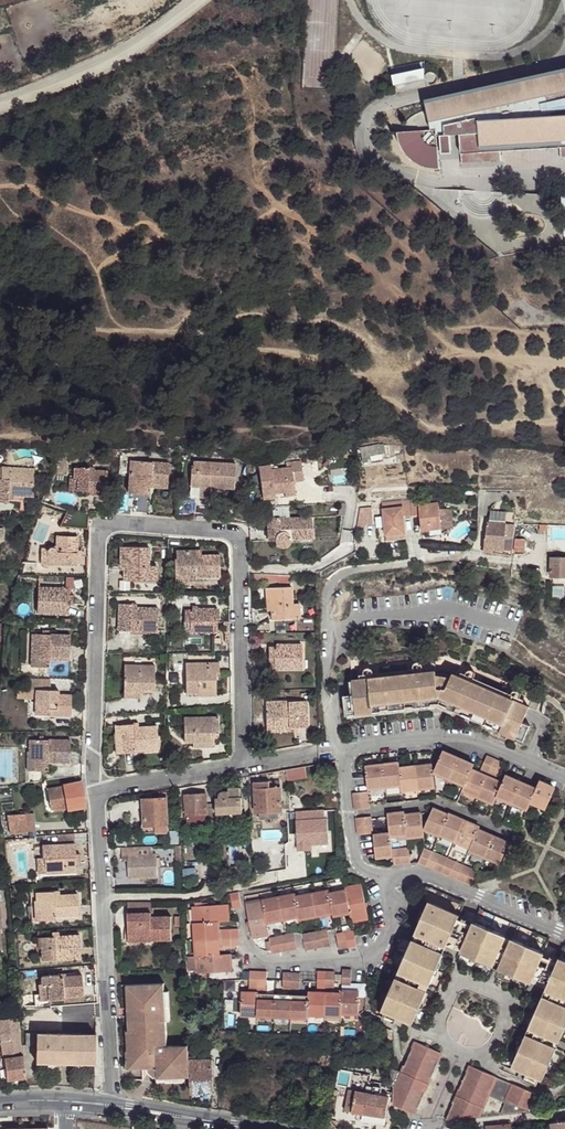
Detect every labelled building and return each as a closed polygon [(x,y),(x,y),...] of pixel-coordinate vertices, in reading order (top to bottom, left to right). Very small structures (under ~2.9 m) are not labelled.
[(425,101),(431,130),(397,132),(399,142),(400,145),(406,155),(409,158),(412,161),(416,163),(424,167),(430,168),(437,169),(439,169),(437,136),(440,135),(450,135),(460,134),(462,164),(501,162),(500,151),(560,147),(561,158),(564,158),(564,70),(425,101)] [(393,89),(425,86),(424,73),(392,76),(393,89)] [(452,153),(450,135),(440,135),(442,154),(452,153)] [(380,444),(360,448),(362,458),(382,454),(380,444)] [(169,464),(131,461),(130,473),(135,474),(134,493),(131,493),(130,511),(148,512),(150,483),(168,485),(169,464)] [(234,489),(236,464),(193,461),(193,469),(191,469),(189,497),(195,497),(194,516),(208,516),(210,487),(234,489)] [(270,465),(259,467),(263,499),(275,498),(274,493),(285,492),(284,488),(294,487),(294,481),(303,480),(301,461),(291,463),(291,467),(287,468),(271,470),(270,465)] [(33,496),(35,469),(2,467),(1,479),(0,479),(0,502),(8,502),(9,495),(33,496)] [(106,492),(107,471),(94,471),(89,470),(89,467),(81,467),(81,468),(74,468),(74,475),(70,475),(69,490),(106,492)] [(294,487),(284,488),(285,492),(285,496),(296,495),(294,487)] [(437,497),(410,500),(412,516),(420,515),(421,532),(441,529),(439,511),(437,497)] [(404,517),(412,516),(410,500),(382,503),(386,541),(407,539),(404,517)] [(370,508),(360,509),(361,524),(372,523),(370,508)] [(439,511),(441,529),(453,528),(451,509),(439,511)] [(290,539),(313,538),(312,517),(280,519),(280,517),(267,518),(268,541),(276,540),(277,544),(278,545),(280,547),(283,548),(286,547),(287,546),(289,544),(290,543),(290,539)] [(515,525),(487,523),(486,539),(485,539),(484,552),(492,552),(492,550),(513,551),(515,525)] [(41,548),(41,563),(77,565),(77,557),(77,551),(78,537),(57,536),(56,547),(51,547),(48,549),(41,548)] [(466,540),(471,545),(475,542),(470,536),(466,540)] [(526,540),(516,539),(515,551),(525,552),(526,540)] [(124,570),(124,580),(150,581),(151,566),(148,566),(148,548),(121,547),(121,564),(125,564),(124,570)] [(195,550),(176,551),(177,559),(175,559),(175,575),(196,574),(196,577),(220,576),(220,555),(201,555),(196,555),(195,550)] [(551,557),(550,577),(564,577),(564,558),(551,557)] [(251,573),(251,579),(279,582),(279,583),(291,583),(291,575),(274,575),(251,573)] [(66,578),(65,588),(70,589),(75,589),(76,578),(66,578)] [(65,588),(38,587),(37,606),(48,606),(47,614),(69,615),(69,604),(69,595),(70,589),(65,588)] [(296,604),(292,604),(291,587),(266,589),(267,604),(271,604),(272,612),(272,620),(297,618),(296,604)] [(157,632),(158,609),(131,608),(132,604),(119,604),(118,627),(129,627),(129,631),(157,632)] [(184,632),(217,632),(218,609),(197,609),(197,611),(192,610),(184,610),(184,632)] [(31,634),(30,666),(49,667),(49,656),(70,657),(70,635),(31,634)] [(274,669),(302,669),(301,644),(281,645),(281,647),(277,647),(269,647),(269,658),(274,658),(274,669)] [(542,698),(447,656),(351,667),(354,698),(346,698),(348,715),(439,705),(523,741),(530,726),(522,723),(529,707),(536,711),(542,698)] [(219,663),(185,663),(186,693),(198,693),(198,696),(216,696),(216,677),(216,671),(219,671),(219,663)] [(155,666),(124,665),(124,687),(140,687),(139,689),(144,689),(154,690),(155,666)] [(36,690),(49,690),(49,679),(28,678),(27,689),(17,689),(17,698),(33,699),(33,689),(36,690)] [(139,697),(139,693),(143,693),(144,689),(139,689),(140,687),(124,687),(124,697),(139,697)] [(71,716),(72,695),(58,695),(59,690),(49,690),(36,690),(36,715),(71,716)] [(308,727),(307,701),(266,702),(266,724),(289,723),(289,727),(290,727),(308,727)] [(218,717),(184,718),(184,742),(193,742),(213,742),(212,735),(218,734),(218,717)] [(289,723),(266,724),(267,732),(290,732),(290,727),(289,727),(289,723)] [(158,748),(157,726),(139,728),(134,728),(133,724),(116,725),(116,732),(120,732),(122,753),(135,752),(135,750),(158,748)] [(70,740),(29,740),(29,751),(35,751),(35,771),(48,771),(48,762),(70,763),(70,740)] [(35,771),(35,751),(29,751),(27,751),(27,770),(35,771)] [(449,779),(458,759),(442,752),(434,772),(449,779)] [(496,777),(502,762),(487,756),(481,770),(496,777)] [(472,770),(474,765),(458,759),(449,779),(465,785),(472,770)] [(399,764),(382,765),(384,787),(401,785),(399,769),(399,764)] [(382,765),(365,767),(368,789),(384,787),(382,765)] [(432,765),(416,767),(418,789),(435,787),(432,765)] [(305,767),(286,770),(288,781),(307,778),(305,767)] [(418,789),(416,767),(399,769),(401,785),(402,791),(418,789)] [(478,797),(483,787),(487,777),(472,770),(465,785),(463,790),(478,797)] [(512,803),(521,783),(506,776),(502,784),(497,796),(512,803)] [(487,777),(478,797),(493,804),(497,796),(502,784),(487,777)] [(86,807),(82,782),(63,785),(63,787),(47,790),(50,805),(66,802),(67,807),(68,811),(86,807)] [(254,783),(255,812),(259,812),(277,811),(281,811),(279,782),(254,783)] [(536,789),(531,802),(546,809),(554,788),(539,782),(536,789)] [(521,783),(512,803),(528,809),(531,802),(536,789),(521,783)] [(231,813),(242,813),(242,798),(240,798),(240,788),(228,789),(229,792),(223,792),(221,794),(220,795),(220,799),(216,799),(216,814),(231,813)] [(368,792),(353,793),(355,810),(370,809),(368,792)] [(159,798),(143,799),(144,826),(141,827),(142,833),(168,832),(168,825),(167,798),(166,798),(166,793),(159,793),(159,798)] [(207,809),(206,794),(185,795),(186,815),(187,815),(187,825),(206,824),(205,814),(208,814),(207,809)] [(215,835),(213,808),(207,809),(208,814),(205,814),(206,824),(207,836),(215,835)] [(439,835),(448,815),(432,809),(424,829),(439,835)] [(329,843),(327,811),(296,812),(298,850),(311,849),(311,844),(329,843)] [(243,821),(242,813),(231,813),(231,821),(243,821)] [(390,836),(407,835),(405,816),(404,813),(388,815),(390,836)] [(26,832),(25,814),(7,815),(10,833),(26,832)] [(34,814),(25,814),(26,832),(35,832),(34,814)] [(424,836),(421,814),(405,816),(407,835),(407,837),(424,836)] [(455,841),(464,821),(448,814),(448,815),(439,835),(455,841)] [(371,817),(356,818),(358,835),(373,834),(371,817)] [(464,821),(455,841),(471,848),(478,830),(479,828),(464,821)] [(485,857),(493,837),(478,830),(471,848),(469,850),(485,857)] [(58,845),(75,844),(74,834),(57,835),(58,845)] [(392,850),(390,834),(373,836),(376,858),(392,856),(392,850)] [(500,864),(509,844),(493,837),(485,857),(500,864)] [(76,872),(75,844),(58,845),(42,845),(43,858),(45,858),(45,873),(45,874),(76,872)] [(153,854),(153,847),(122,848),(122,860),(128,860),(128,879),(157,878),(156,854),(153,854)] [(409,848),(392,850),(392,856),(393,865),(410,863),(409,848)] [(352,921),(368,918),(362,885),(345,888),(346,891),(350,913),(352,921)] [(79,916),(77,894),(60,895),(54,895),(54,891),(36,892),(37,900),(40,900),(41,920),(55,920),(55,917),(79,916)] [(333,913),(330,894),(329,891),(312,895),(317,916),(333,913)] [(334,916),(350,913),(346,891),(330,894),(333,913),(334,916)] [(238,892),(230,893),(233,909),(242,907),(238,892)] [(300,917),(296,898),(295,895),(279,898),(283,920),(300,917)] [(317,916),(312,895),(296,898),(300,917),(300,919),(317,916)] [(283,920),(279,898),(262,901),(266,923),(283,920)] [(262,901),(246,904),(252,937),(269,934),(266,923),(262,901)] [(137,913),(128,913),(128,934),(151,934),(152,940),(172,940),(171,917),(151,917),(151,913),(153,913),(153,902),(137,902),(137,913)] [(137,902),(128,902),(128,913),(137,913),(137,902)] [(446,947),(459,916),(428,903),(415,934),(446,947)] [(227,905),(193,907),(194,923),(217,922),(228,921),(227,905)] [(218,939),(217,930),(217,922),(194,923),(195,940),(218,939)] [(506,936),(474,922),(461,953),(492,967),(506,936)] [(239,946),(238,929),(223,930),(224,947),(239,946)] [(306,950),(330,946),(327,930),(303,935),(306,950)] [(339,950),(357,946),(354,931),(336,934),(339,950)] [(272,951),(272,954),(297,949),(294,933),(269,938),(270,942),(272,951)] [(128,934),(129,942),(152,942),(152,940),(151,934),(128,934)] [(41,948),(42,961),(81,958),(79,935),(59,936),(52,937),(45,937),(46,947),(41,948)] [(218,939),(195,940),(196,957),(219,955),(218,947),(218,939)] [(543,953),(512,939),(499,970),(530,983),(543,953)] [(429,985),(443,954),(412,940),(398,972),(429,985)] [(219,955),(196,957),(198,973),(231,971),(230,955),(219,955)] [(558,959),(545,990),(564,999),(564,962),(558,959)] [(342,994),(342,1014),(358,1014),(359,998),(365,998),(366,985),(351,984),(351,970),(343,969),(342,994)] [(335,972),(318,971),(317,988),(334,989),(335,972)] [(250,972),(250,988),(267,988),(267,972),(250,972)] [(300,973),(283,973),(283,989),(300,989),(300,973)] [(84,995),(82,975),(65,977),(59,977),(58,975),(42,976),(42,985),(48,984),(50,1000),(64,999),(64,997),(84,995)] [(413,1023),(426,992),(396,979),(382,1010),(413,1023)] [(175,1046),(167,1046),(166,1021),(165,991),(165,983),(132,985),(134,1031),(132,1031),(134,1070),(157,1068),(158,1077),(158,1079),(184,1078),(184,1074),(190,1073),(189,1061),(189,1051),(183,1051),(175,1051),(175,1046)] [(242,993),(241,1015),(257,1016),(258,994),(242,993)] [(325,1016),(326,994),(309,993),(309,996),(308,1015),(325,1016)] [(274,1017),(275,994),(258,994),(257,1016),(274,1017)] [(291,1017),(291,995),(275,994),(274,1017),(291,1017)] [(342,1014),(342,994),(326,994),(325,1016),(342,1017),(342,1014)] [(308,1015),(309,996),(291,995),(291,1017),(308,1018),(308,1015)] [(564,1028),(564,1007),(542,998),(528,1029),(559,1042),(564,1028)] [(22,1053),(17,1017),(0,1020),(0,1030),(3,1056),(4,1056),(22,1053)] [(225,1045),(225,1031),(213,1032),(213,1046),(225,1046),(225,1045)] [(36,1062),(95,1064),(95,1035),(26,1033),(26,1046),(36,1046),(36,1062)] [(543,1079),(556,1048),(526,1035),(512,1066),(543,1079)] [(414,1115),(441,1053),(415,1042),(402,1072),(390,1067),(392,1086),(394,1087),(393,1105),(414,1115)] [(22,1056),(5,1058),(6,1071),(7,1080),(26,1078),(24,1055),(22,1056)] [(190,1073),(190,1093),(213,1091),(212,1060),(189,1061),(190,1073)] [(536,1094),(470,1066),(446,1121),(479,1117),(488,1095),(506,1103),(501,1114),(529,1111),(536,1094)] [(157,1068),(148,1069),(148,1072),(154,1078),(158,1077),(157,1068)] [(345,1111),(385,1117),(389,1097),(386,1096),(387,1089),(368,1086),(367,1093),(348,1090),(345,1111)] [(551,1123),(552,1128),(564,1128),(564,1121),(551,1123)]
